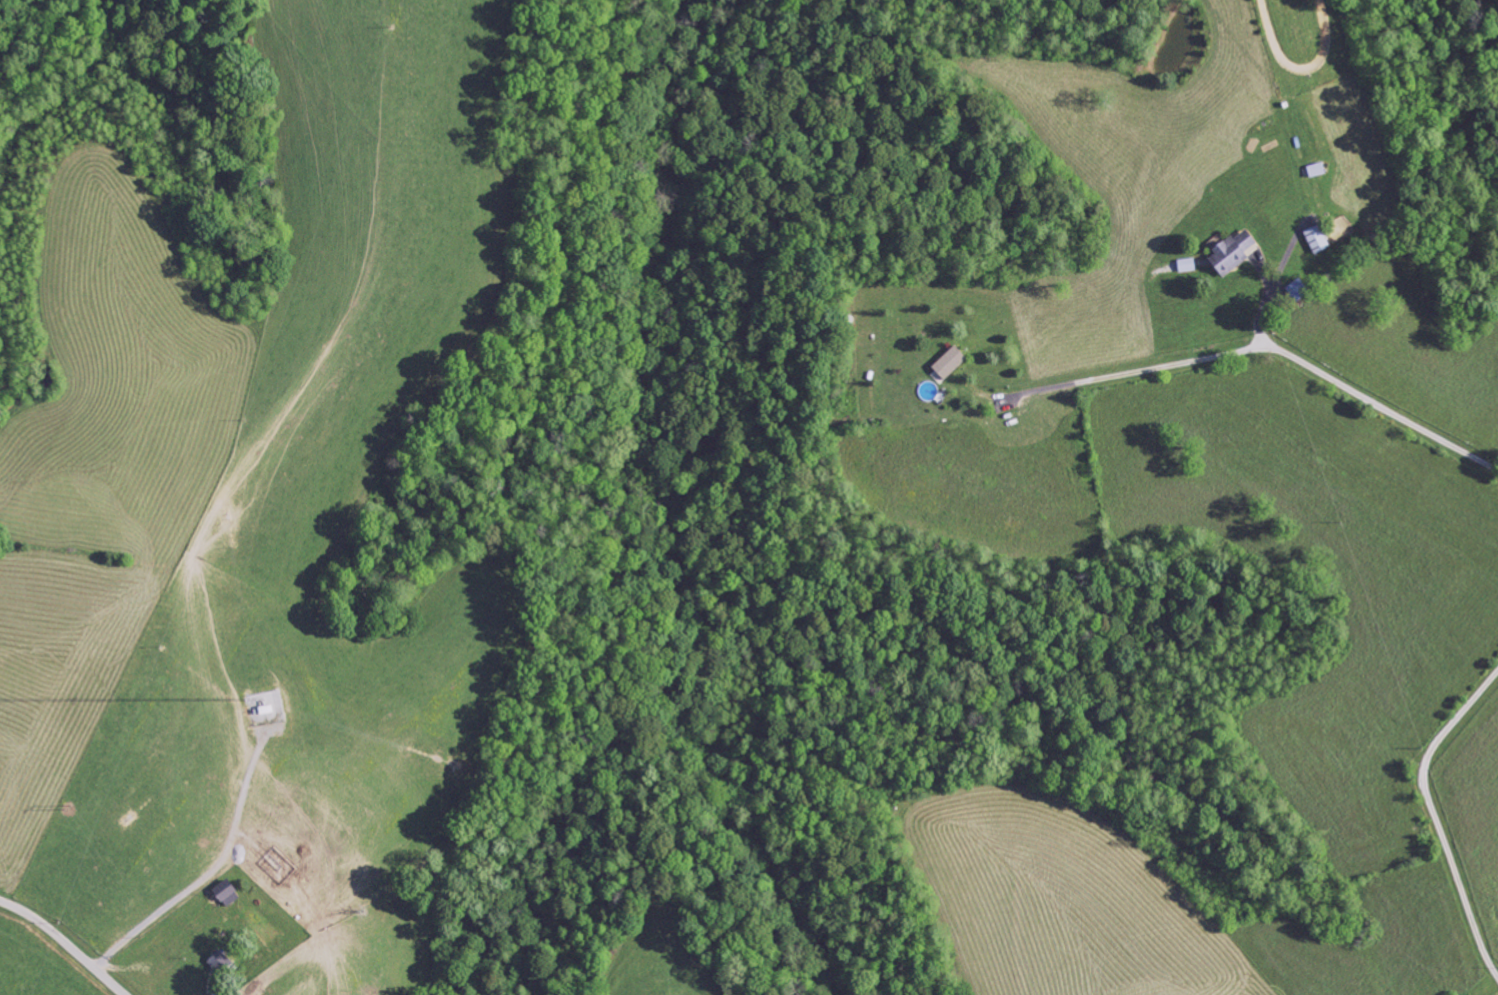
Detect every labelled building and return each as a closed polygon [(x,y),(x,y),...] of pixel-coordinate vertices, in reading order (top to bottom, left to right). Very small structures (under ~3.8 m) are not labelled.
[(1325,248),(1314,224),(1299,231),(1310,255),(1325,248)] [(1245,258),(1241,252),(1252,244),(1242,230),(1229,239),(1226,235),(1206,250),(1210,254),(1202,260),(1216,280),(1245,258)] [(1177,273),(1195,271),(1193,258),(1176,261),(1177,273)] [(964,360),(951,346),(928,368),(941,381),(964,360)] [(229,907),(245,897),(232,878),(217,889),(229,907)] [(236,964),(222,949),(209,961),(223,976),(236,964)]
